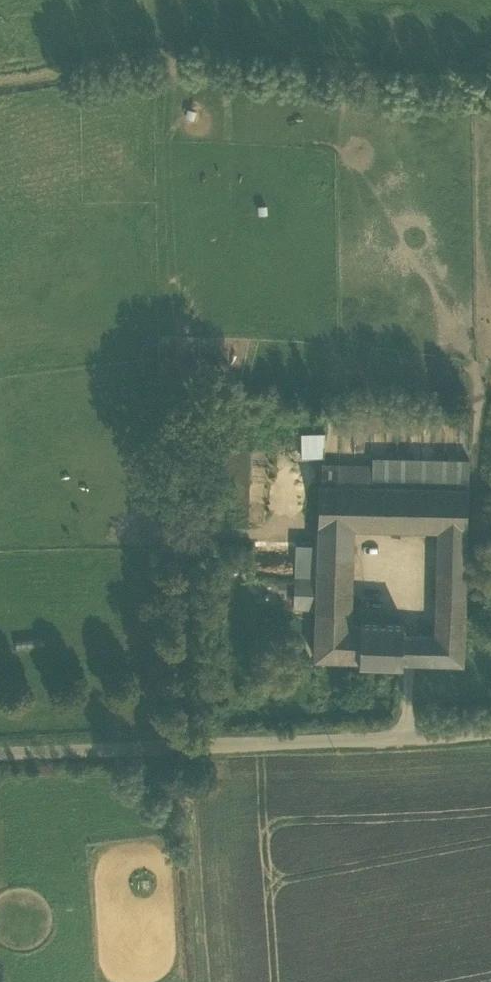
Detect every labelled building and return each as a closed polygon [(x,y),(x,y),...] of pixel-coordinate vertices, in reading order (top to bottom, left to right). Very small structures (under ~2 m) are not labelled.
[(325,433),(302,434),(302,453),(324,453),(325,433)] [(323,465),(323,484),(433,486),(433,459),(372,458),(372,466),(323,465)] [(469,460),(433,459),(433,486),(468,487),(469,460)] [(222,524),(248,525),(248,481),(224,481),(222,524)] [(435,634),(418,633),(417,662),(463,664),(468,487),(433,486),(323,484),(319,483),(317,547),(317,578),(316,607),(316,622),(351,624),(353,528),(438,530),(435,634)] [(294,577),(296,577),(317,578),(317,547),(295,547),(294,577)] [(295,606),(316,607),(317,578),(296,577),(295,606)] [(361,622),(360,625),(351,624),(316,622),(315,659),(359,660),(359,663),(362,663),(400,664),(402,665),(402,662),(403,633),(403,626),(404,626),(404,623),(401,623),(401,624),(363,622),(361,622)] [(402,662),(417,662),(418,633),(403,633),(402,662)]
